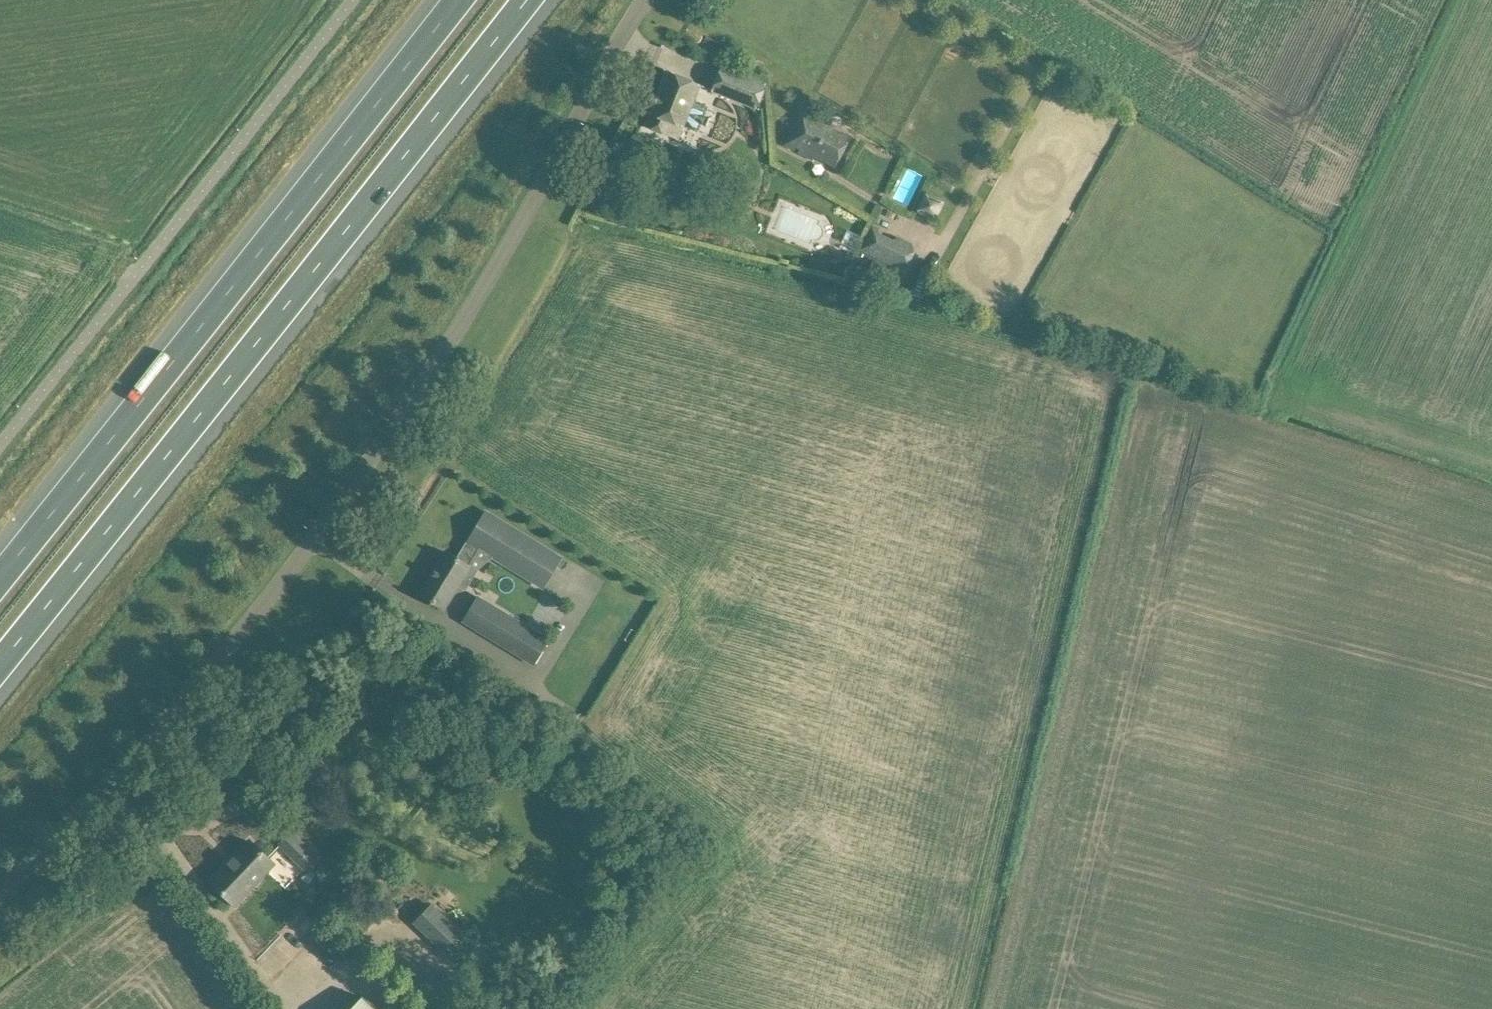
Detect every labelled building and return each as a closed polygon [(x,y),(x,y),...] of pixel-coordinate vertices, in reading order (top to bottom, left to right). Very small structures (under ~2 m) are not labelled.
[(756,108),(766,84),(721,66),(712,90),(756,108)] [(667,71),(646,126),(678,139),(683,127),(694,131),(697,124),(701,124),(704,117),(701,115),(704,107),(692,102),(700,84),(667,71)] [(851,137),(833,128),(816,119),(817,116),(803,108),(784,145),(799,152),(814,160),(816,157),(836,167),(851,137)] [(860,251),(902,271),(914,244),(873,224),(860,251)] [(544,586),(561,556),(486,511),(468,541),(469,542),(458,559),(447,552),(430,580),(421,594),(443,608),(452,593),(457,585),(466,590),(478,570),(469,565),(479,548),(493,556),(544,586)] [(494,606),(480,630),(534,663),(548,639),(494,606)] [(304,843),(293,834),(292,832),(279,845),(310,874),(314,869),(322,861),(320,859),(304,843)] [(251,841),(212,882),(234,903),(273,862),(251,841)] [(432,905),(415,922),(444,949),(460,932),(432,905)] [(350,1008),(376,1008),(362,996),(350,1008)]
